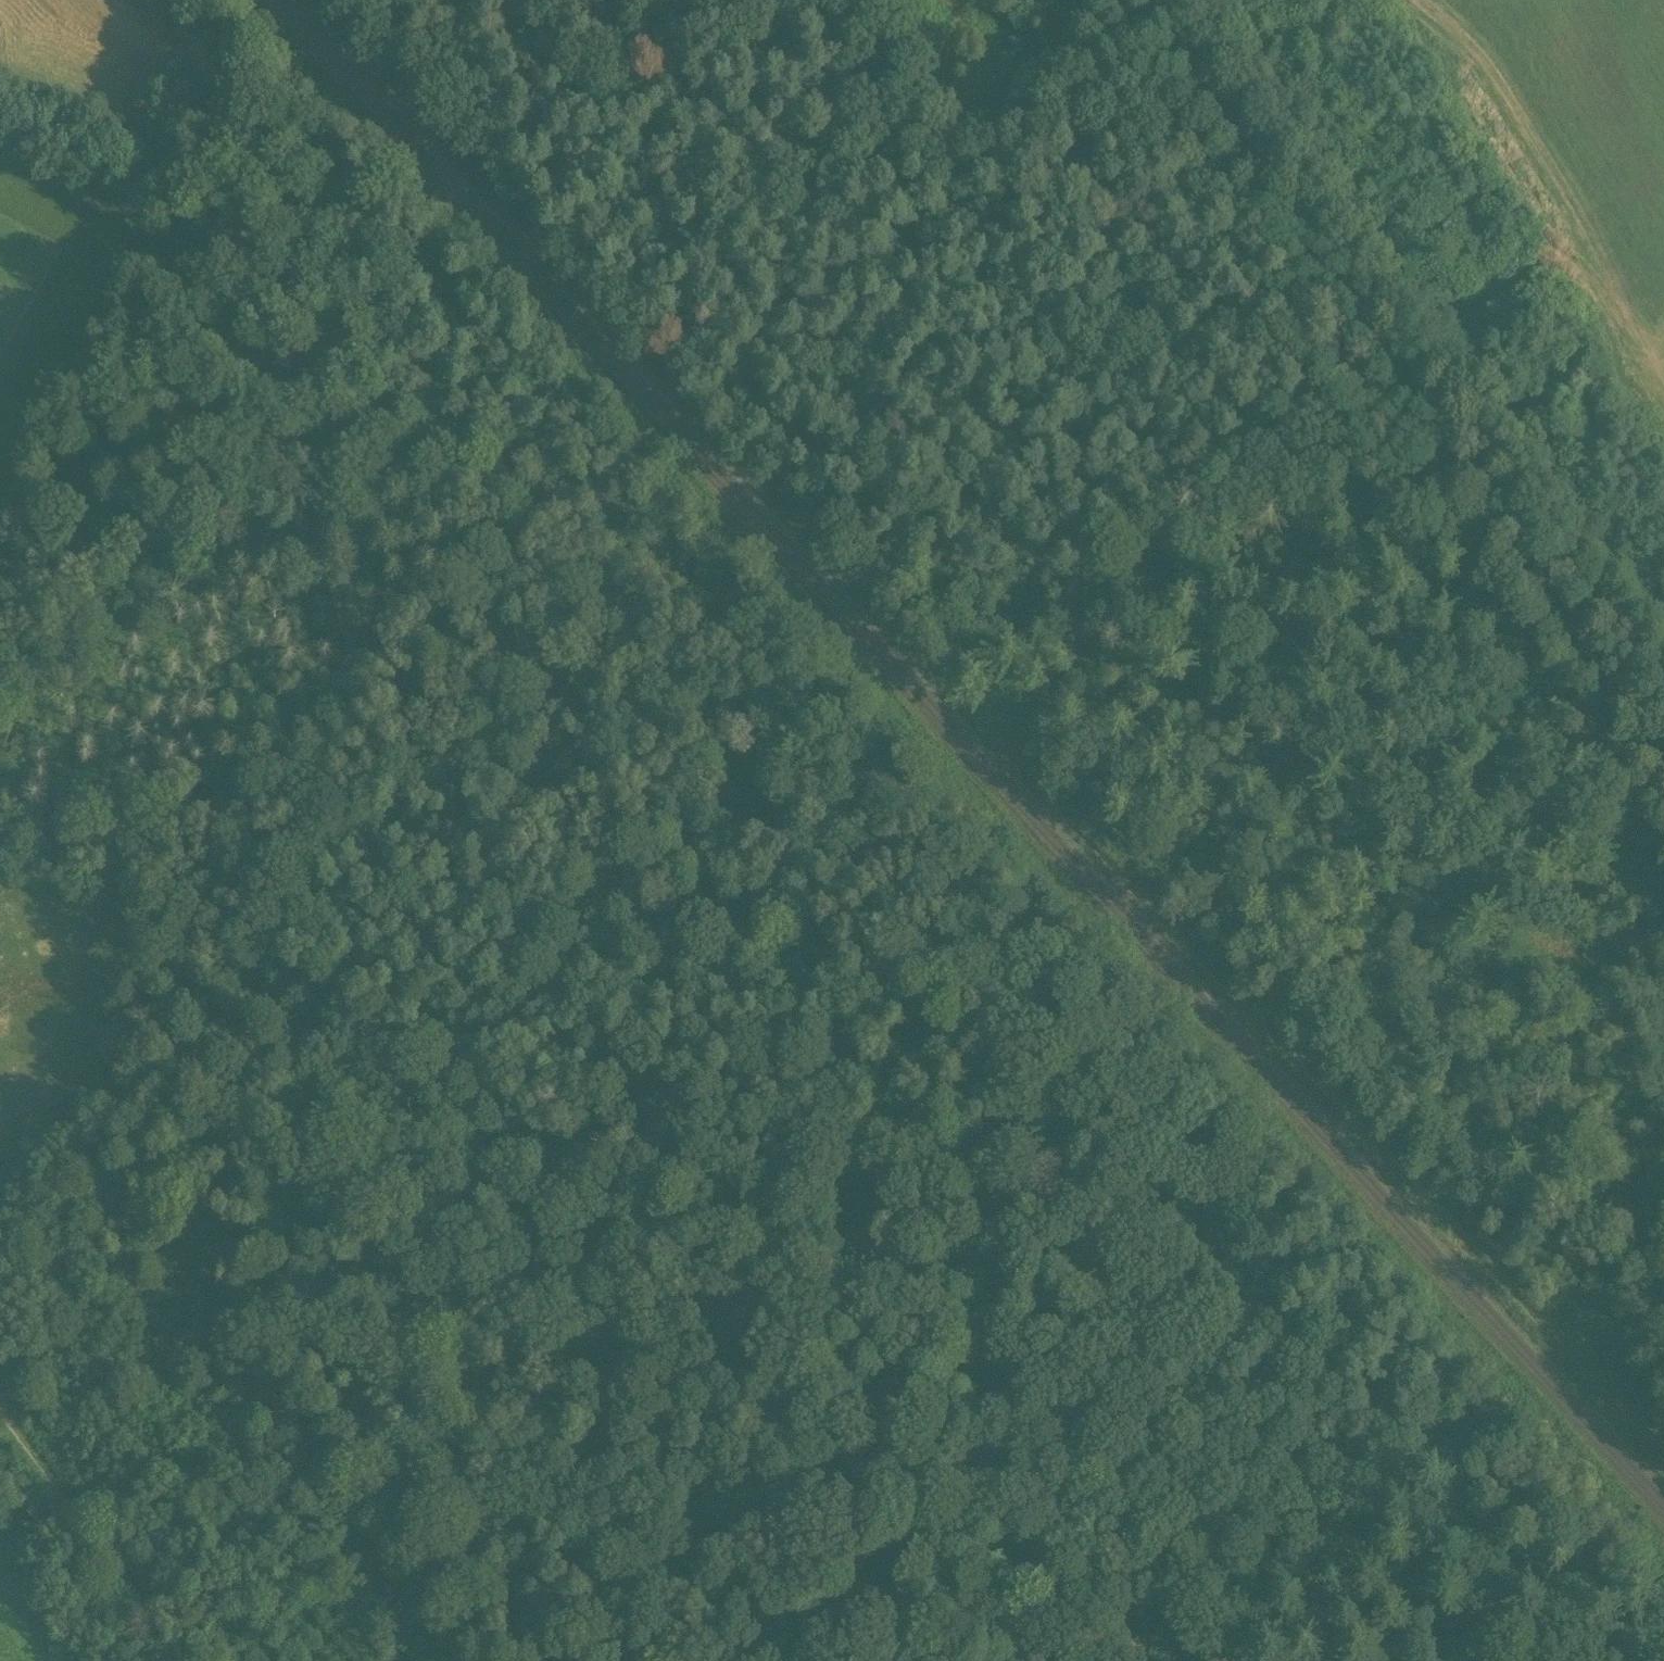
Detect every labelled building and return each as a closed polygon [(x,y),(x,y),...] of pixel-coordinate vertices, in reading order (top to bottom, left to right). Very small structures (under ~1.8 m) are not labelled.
[(1170,1085),(1175,1078),(1169,1074),(1165,1081),(1170,1085)]
